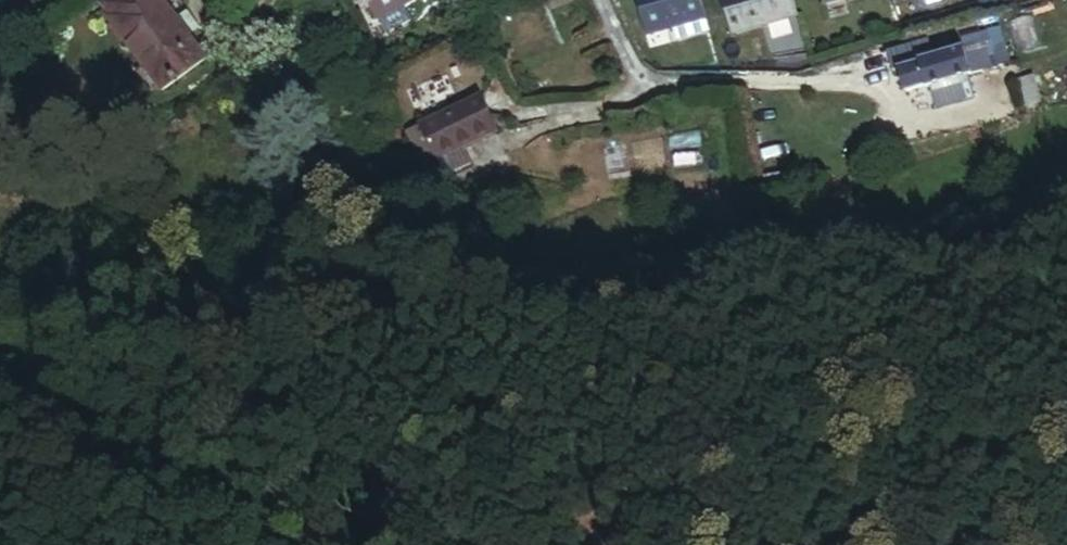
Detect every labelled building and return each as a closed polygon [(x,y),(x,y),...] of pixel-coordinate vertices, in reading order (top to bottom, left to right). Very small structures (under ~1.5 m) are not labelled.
[(161,0),(119,0),(106,9),(113,19),(110,21),(145,69),(140,73),(154,92),(160,88),(163,92),(205,60),(190,40),(177,22),(161,0)] [(376,21),(416,0),(365,0),(376,21)] [(554,10),(576,0),(549,0),(554,10)] [(695,0),(632,0),(642,35),(669,26),(700,17),(695,0)] [(790,0),(719,0),(726,26),(792,6),(790,0)] [(177,22),(190,40),(199,33),(185,15),(177,22)] [(669,26),(673,39),(704,30),(700,17),(669,26)] [(994,33),(961,42),(963,50),(970,76),(1003,66),(994,33)] [(970,76),(963,50),(931,60),(927,43),(893,53),(904,92),(925,86),(926,88),(970,76)] [(1032,75),(1014,80),(1022,107),(1039,103),(1032,75)] [(478,95),(419,123),(420,126),(435,157),(435,159),(496,130),(478,95)] [(420,126),(402,134),(417,166),(435,157),(420,126)] [(734,243),(720,246),(722,255),(735,253),(734,243)]
